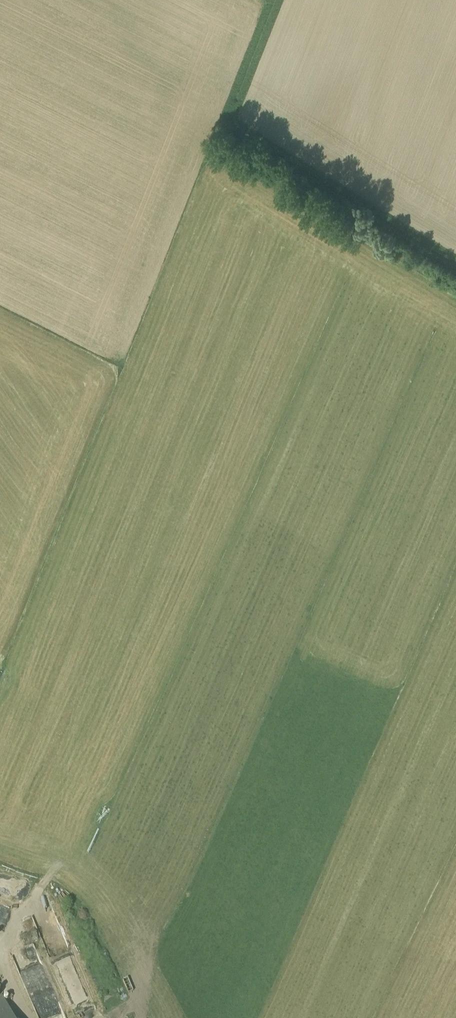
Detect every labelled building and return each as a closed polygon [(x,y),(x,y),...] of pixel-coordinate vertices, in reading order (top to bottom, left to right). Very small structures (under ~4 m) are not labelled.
[(12,997),(5,987),(0,990),(0,992),(6,1001),(12,997)] [(1,999),(0,999),(0,1017),(11,1017),(1,999)]
